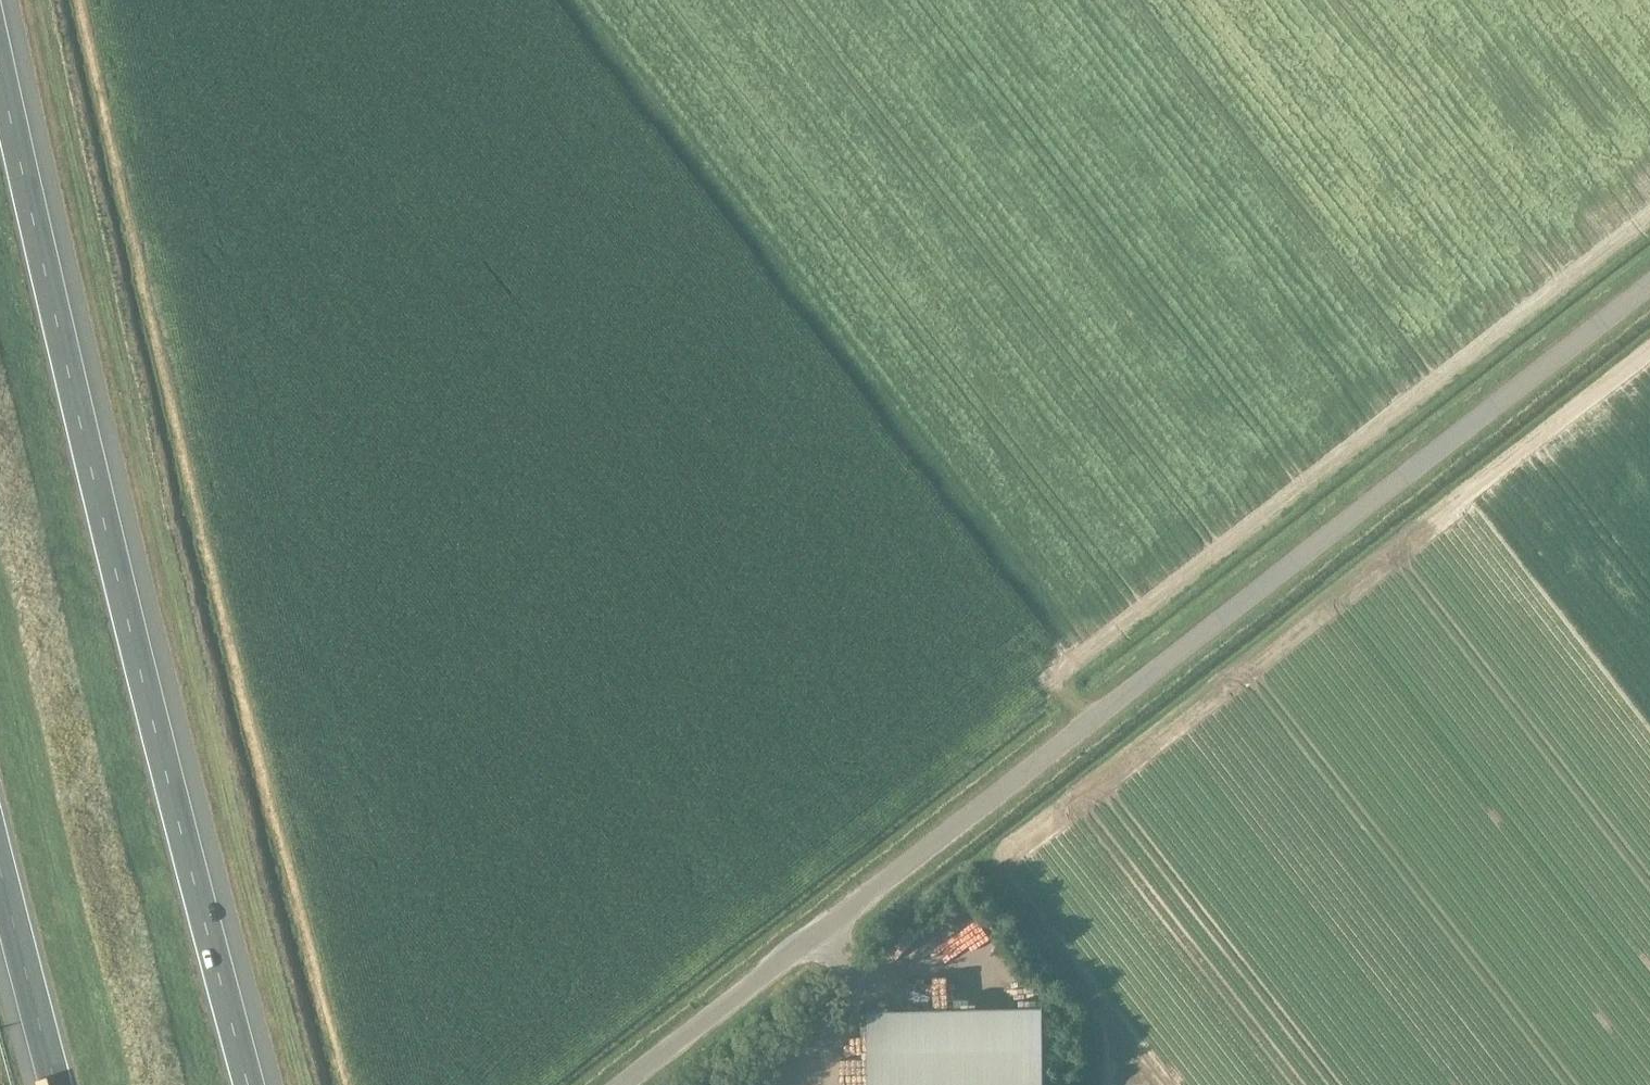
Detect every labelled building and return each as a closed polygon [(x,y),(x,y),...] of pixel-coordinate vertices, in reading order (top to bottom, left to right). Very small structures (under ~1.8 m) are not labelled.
[(870,1009),(871,1084),(1046,1084),(1044,1007),(870,1009)]
